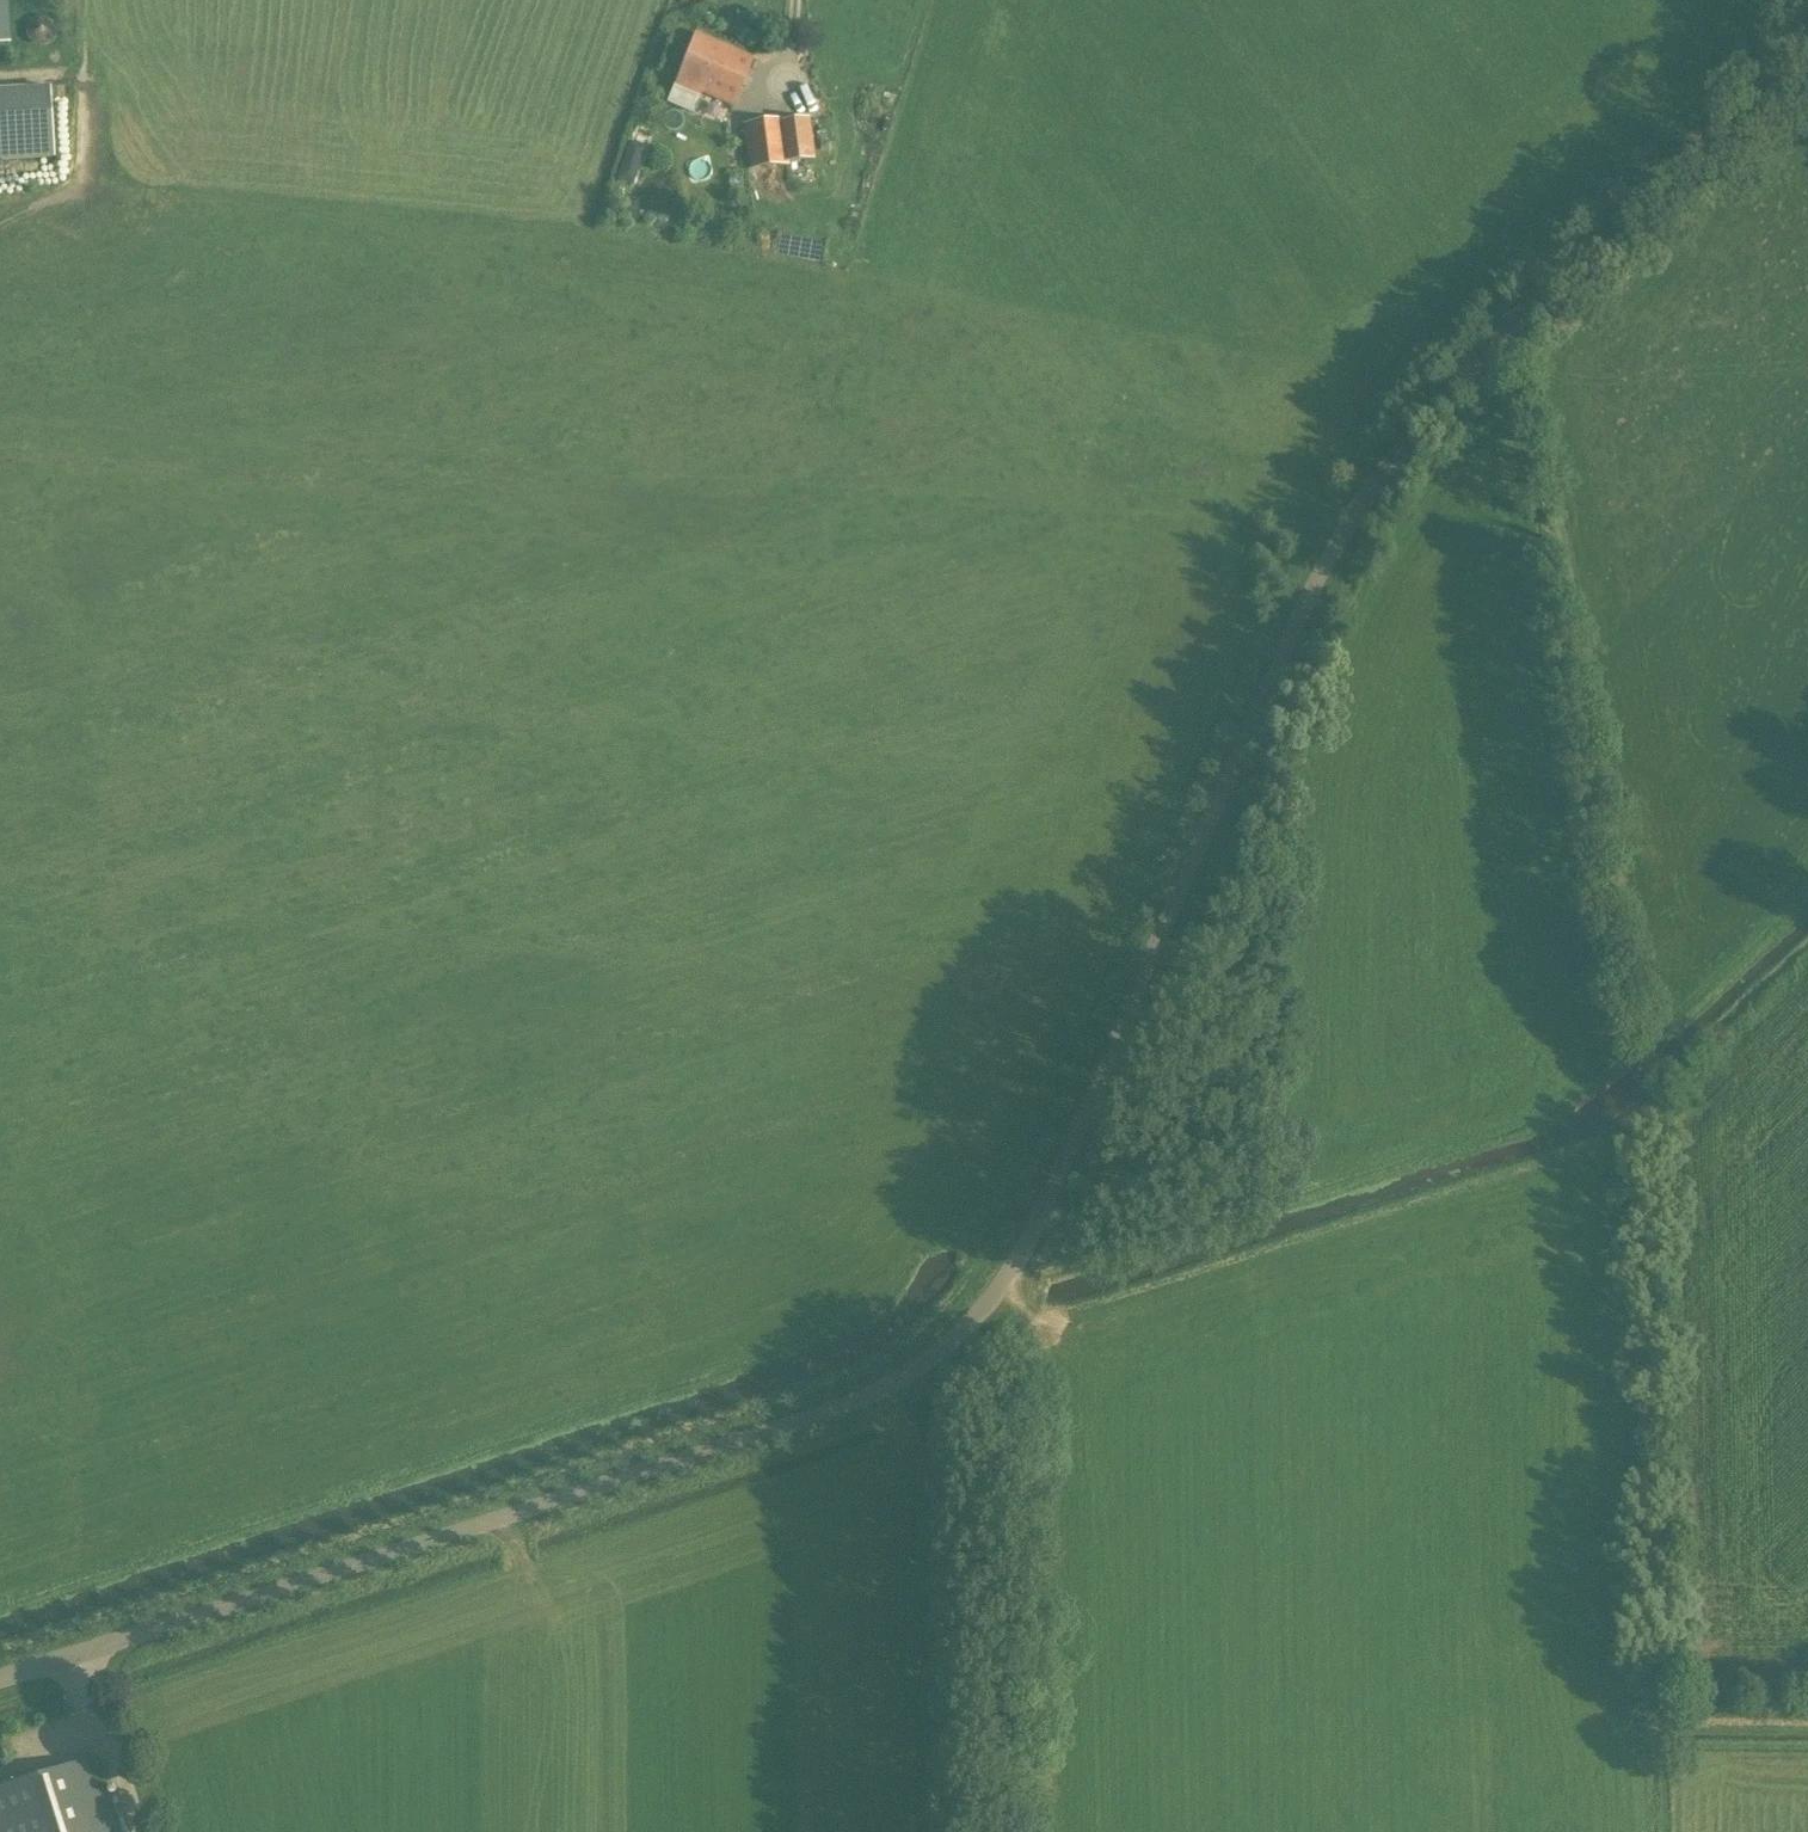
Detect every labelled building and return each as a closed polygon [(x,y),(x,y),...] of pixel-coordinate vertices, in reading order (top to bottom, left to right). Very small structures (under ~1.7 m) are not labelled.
[(700,95),(702,92),(733,105),(752,58),(695,34),(674,84),(700,95)] [(53,157),(49,85),(0,88),(0,160),(53,157)] [(809,118),(783,121),(783,117),(741,122),(748,170),(789,165),(788,161),(814,158),(809,118)] [(769,242),(809,248),(811,236),(771,230),(769,242)] [(97,1755),(0,1786),(0,1831),(121,1831),(97,1755)]
